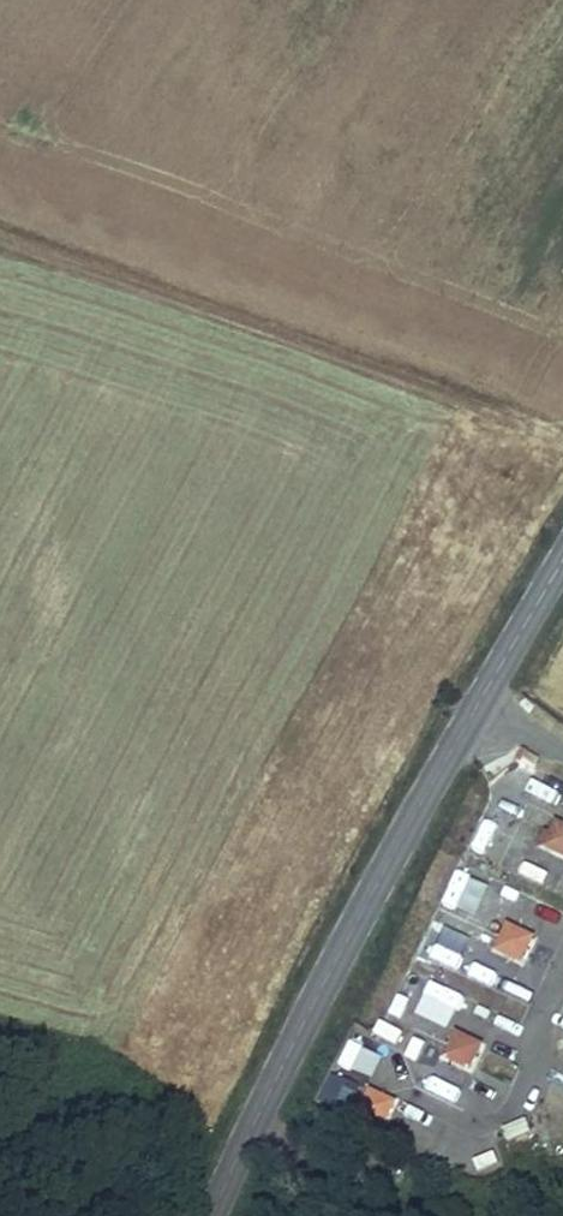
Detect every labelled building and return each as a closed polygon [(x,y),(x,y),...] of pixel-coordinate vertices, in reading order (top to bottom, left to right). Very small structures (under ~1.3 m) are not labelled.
[(550,794),(562,798),(562,784),(553,781),(550,794)] [(502,864),(513,840),(479,825),(469,848),(502,864)] [(562,834),(562,828),(560,826),(554,836),(560,840),(562,834)] [(554,836),(548,848),(562,856),(562,834),(560,840),(554,836)] [(439,903),(462,913),(480,873),(457,863),(439,903)] [(425,941),(439,946),(447,920),(433,916),(425,941)] [(503,954),(515,931),(506,927),(495,950),(503,954)] [(451,948),(479,958),(485,941),(457,931),(451,948)] [(517,961),(529,938),(515,931),(503,954),(517,961)] [(448,951),(443,964),(472,973),(477,960),(448,951)] [(450,1060),(461,1038),(453,1033),(441,1056),(450,1060)] [(464,1067),(475,1045),(461,1038),(450,1060),(464,1067)] [(388,1088),(393,1074),(370,1066),(365,1079),(388,1088)] [(428,1071),(422,1085),(452,1098),(458,1085),(428,1071)] [(388,1101),(365,1090),(360,1098),(383,1110),(388,1101)] [(376,1124),(383,1110),(360,1098),(353,1112),(376,1124)]
